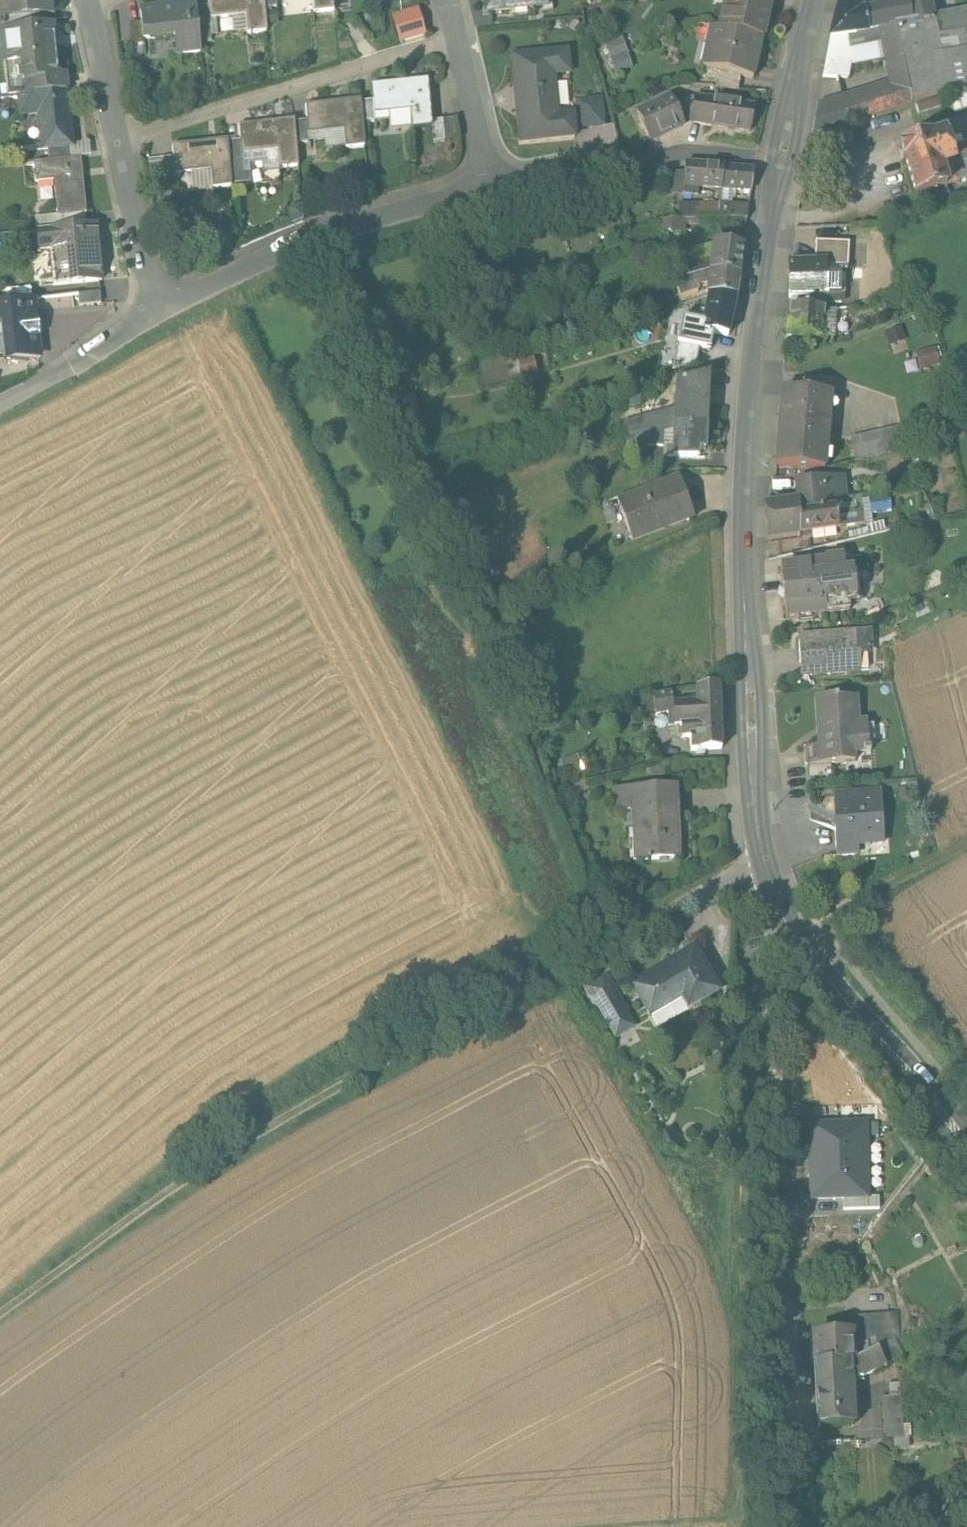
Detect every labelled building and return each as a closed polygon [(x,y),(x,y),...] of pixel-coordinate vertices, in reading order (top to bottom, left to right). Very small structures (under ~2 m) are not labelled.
[(3,15),(4,16),(41,12),(50,11),(49,0),(2,0),(3,15)] [(209,7),(210,19),(247,16),(249,34),(267,33),(265,11),(264,0),(209,0),(209,7)] [(265,11),(278,10),(277,0),(264,0),(265,11)] [(314,15),(333,13),(332,0),(313,0),(314,15)] [(486,15),(546,10),(545,0),(485,0),(486,15)] [(741,5),(736,10),(726,8),(722,29),(763,38),(771,0),(742,0),(741,5)] [(830,38),(848,35),(851,47),(882,42),(876,9),(859,12),(859,3),(859,0),(840,0),(830,38)] [(907,3),(876,9),(882,42),(887,65),(903,62),(941,54),(938,38),(930,0),(906,0),(907,3)] [(196,5),(141,10),(142,22),(143,39),(180,36),(181,54),(200,52),(198,29),(196,8),(196,5)] [(209,7),(196,8),(198,29),(211,28),(210,19),(209,7)] [(41,12),(4,16),(3,15),(0,15),(2,29),(42,25),(41,12)] [(417,14),(393,21),(400,43),(423,36),(417,14)] [(142,22),(130,23),(132,46),(144,45),(143,39),(142,22)] [(42,25),(2,29),(4,50),(20,48),(24,94),(66,90),(64,73),(57,74),(52,24),(42,25)] [(722,29),(715,28),(711,44),(709,43),(704,65),(743,74),(754,76),(763,38),(722,29)] [(963,33),(938,38),(941,54),(966,50),(963,33)] [(848,35),(830,38),(823,75),(841,77),(848,35)] [(607,45),(616,73),(634,67),(625,40),(607,45)] [(566,52),(514,58),(523,143),(575,137),(573,116),(559,117),(555,76),(569,74),(566,52)] [(941,54),(903,62),(911,104),(949,92),(946,78),(941,54)] [(891,83),(843,98),(851,122),(911,104),(903,62),(887,65),(891,83)] [(743,74),(704,65),(699,86),(739,89),(743,74)] [(946,78),(949,92),(966,86),(966,71),(946,78)] [(428,81),(372,86),(374,102),(375,115),(411,112),(412,129),(432,128),(431,121),(428,81)] [(24,94),(19,94),(21,113),(39,111),(43,147),(47,147),(69,145),(71,144),(66,90),(24,94)] [(755,106),(716,99),(716,101),(696,97),(692,120),(712,123),(712,125),(750,132),(755,106)] [(843,98),(817,106),(812,135),(851,122),(843,98)] [(602,99),(578,100),(580,128),(605,126),(602,99)] [(361,101),(307,106),(308,123),(309,134),(345,131),(346,149),(365,148),(363,125),(361,103),(361,101)] [(671,101),(644,114),(655,138),(683,125),(671,101)] [(374,102),(361,103),(363,125),(376,124),(375,115),(374,102)] [(442,120),(431,121),(432,128),(433,143),(444,142),(442,120)] [(294,121),(240,126),(242,143),(243,154),(278,151),(280,169),(298,168),(297,145),(295,124),(294,121)] [(308,123),(295,124),(297,145),(310,144),(309,134),(308,123)] [(845,128),(810,139),(815,155),(851,144),(845,128)] [(931,139),(900,149),(903,161),(905,161),(916,197),(946,188),(945,187),(956,184),(951,166),(962,163),(957,149),(948,152),(943,137),(932,140),(931,139)] [(228,139),(173,144),(174,155),(175,174),(212,171),(213,189),(232,187),(230,165),(228,144),(228,139)] [(242,143),(228,144),(230,165),(244,164),(243,154),(242,143)] [(69,145),(47,147),(48,160),(70,158),(69,145)] [(174,155),(161,157),(163,179),(175,178),(175,174),(174,155)] [(48,160),(35,161),(37,180),(55,179),(59,215),(84,212),(87,212),(81,157),(70,158),(48,160)] [(723,165),(687,162),(685,176),(680,175),(679,184),(685,184),(684,192),(698,194),(699,186),(721,188),(723,165)] [(753,168),(723,165),(721,188),(727,188),(751,190),(753,168)] [(719,203),(671,203),(671,219),(718,219),(719,203)] [(748,207),(719,204),(718,219),(746,219),(748,207)] [(84,212),(62,215),(63,227),(86,224),(84,212)] [(63,227),(37,229),(39,249),(51,248),(55,283),(77,281),(99,279),(101,278),(96,223),(86,224),(63,227)] [(809,263),(789,264),(789,296),(826,295),(842,294),(845,294),(844,274),(831,275),(831,266),(848,267),(849,243),(816,241),(814,262),(809,261),(809,263)] [(743,246),(694,247),(690,254),(692,265),(674,269),(677,280),(691,276),(712,271),(739,275),(743,246)] [(739,275),(712,271),(691,276),(677,280),(674,281),(679,297),(699,293),(697,288),(710,285),(709,294),(736,297),(739,275)] [(99,279),(77,281),(79,293),(100,291),(99,279)] [(100,291),(79,293),(80,305),(101,302),(100,291)] [(709,294),(707,313),(701,311),(699,316),(692,315),(691,320),(683,318),(677,344),(700,346),(710,349),(714,334),(728,334),(736,297),(709,294)] [(842,294),(826,295),(827,302),(842,302),(842,294)] [(0,301),(0,320),(7,320),(11,355),(39,352),(34,298),(0,301)] [(825,310),(789,308),(786,336),(823,339),(823,337),(833,338),(834,326),(824,325),(825,310)] [(700,346),(677,344),(673,369),(696,365),(700,346)] [(536,361),(521,365),(525,379),(539,375),(536,361)] [(710,373),(676,383),(675,411),(675,423),(706,424),(710,373)] [(640,390),(625,394),(628,406),(644,401),(640,390)] [(831,394),(783,390),(778,463),(825,467),(831,394)] [(668,414),(624,424),(626,434),(629,435),(647,430),(670,423),(675,423),(675,411),(668,414)] [(670,423),(647,430),(647,445),(651,445),(664,445),(665,434),(675,434),(675,423),(670,423)] [(706,424),(675,423),(675,434),(674,442),(668,442),(668,456),(697,457),(698,448),(706,449),(706,424)] [(902,427),(851,438),(856,460),(907,449),(902,427)] [(629,435),(628,435),(632,459),(649,460),(651,445),(647,445),(647,430),(629,435)] [(817,476),(801,478),(801,483),(798,483),(800,501),(801,511),(830,507),(829,501),(844,498),(839,471),(817,474),(817,476)] [(657,485),(618,501),(631,532),(662,519),(665,527),(693,516),(681,486),(661,494),(657,485)] [(844,498),(829,501),(830,507),(835,506),(838,526),(857,523),(852,497),(844,498)] [(800,501),(767,504),(768,535),(799,531),(799,511),(801,511),(800,501)] [(801,511),(799,511),(799,531),(838,526),(835,506),(830,507),(801,511)] [(879,551),(843,556),(845,570),(857,568),(860,596),(848,597),(850,609),(819,613),(821,625),(867,619),(886,611),(883,585),(898,583),(897,570),(887,571),(887,566),(881,567),(879,551)] [(843,556),(826,558),(826,560),(792,564),(792,565),(781,566),(782,577),(781,577),(782,586),(778,591),(784,596),(785,605),(786,605),(787,615),(799,614),(799,613),(808,612),(811,614),(819,613),(850,609),(848,597),(860,596),(857,568),(845,570),(843,556)] [(869,634),(800,638),(802,674),(854,671),(853,653),(859,653),(859,654),(867,654),(870,649),(869,634)] [(719,683),(697,687),(698,721),(721,717),(719,683)] [(671,691),(652,695),(656,714),(674,711),(671,691)] [(838,696),(817,697),(820,746),(806,746),(807,764),(831,763),(855,762),(855,753),(869,753),(867,723),(853,724),(852,697),(838,698),(838,696)] [(721,717),(698,721),(698,733),(691,734),(692,749),(723,748),(721,717)] [(676,737),(662,737),(662,762),(676,762),(676,737)] [(831,763),(807,764),(808,778),(832,777),(831,763)] [(672,787),(614,789),(615,811),(639,810),(641,859),(636,859),(636,860),(678,858),(677,828),(674,828),(672,787)] [(879,795),(837,797),(839,828),(836,828),(837,855),(857,854),(856,840),(880,838),(881,843),(882,843),(879,795)] [(695,948),(633,984),(657,1026),(719,990),(695,948)] [(626,1014),(606,978),(589,988),(610,1024),(626,1014)] [(810,1123),(811,1163),(867,1161),(866,1121),(810,1123)] [(867,1161),(811,1163),(812,1195),(868,1193),(867,1161)] [(883,1321),(867,1322),(867,1312),(850,1313),(850,1319),(853,1330),(854,1342),(869,1341),(870,1350),(905,1333),(905,1310),(883,1311),(883,1321)] [(853,1330),(812,1331),(813,1359),(849,1358),(854,1358),(854,1342),(853,1330)] [(902,1353),(895,1338),(877,1347),(884,1362),(902,1353)] [(850,1361),(851,1374),(862,1374),(884,1362),(877,1347),(850,1361)] [(849,1358),(813,1359),(816,1423),(851,1421),(849,1358)] [(899,1381),(888,1381),(889,1394),(882,1394),(883,1436),(909,1434),(908,1422),(901,1422),(899,1381)]
